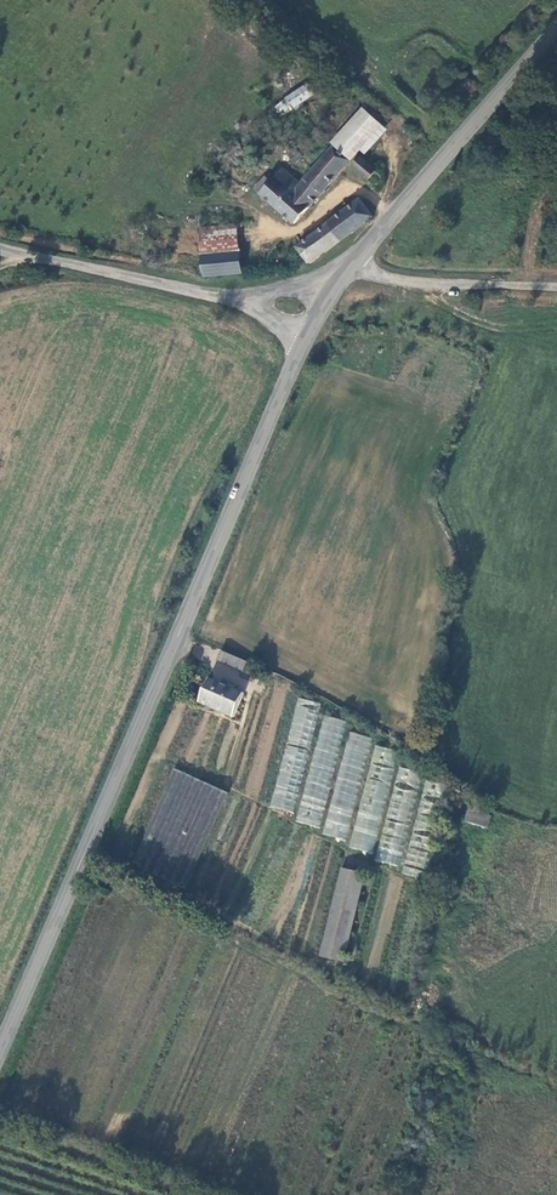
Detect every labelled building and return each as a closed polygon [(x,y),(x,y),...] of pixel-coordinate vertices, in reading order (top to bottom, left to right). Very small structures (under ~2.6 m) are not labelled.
[(305,83),(272,105),(280,117),(313,95),(305,83)] [(334,144),(350,159),(380,124),(361,108),(332,143),(334,144)] [(295,223),(350,159),(334,144),(300,182),(283,168),(272,180),(266,174),(254,188),(295,223)] [(359,158),(354,166),(371,179),(376,172),(359,158)] [(312,261),(371,217),(360,200),(300,246),(312,261)] [(238,225),(200,228),(204,274),(241,271),(238,225)] [(238,655),(225,649),(221,659),(234,664),(238,655)] [(251,679),(257,664),(248,659),(242,675),(251,679)] [(212,677),(202,700),(235,715),(247,692),(212,677)] [(271,807),(294,813),(319,707),(296,701),(271,807)] [(358,786),(370,737),(347,731),(332,793),(310,788),(302,823),(321,827),(320,833),(344,839),(355,792),(356,792),(358,786)] [(366,778),(349,848),(373,854),(391,778),(394,768),(390,767),(394,750),(375,746),(372,758),(383,761),(378,781),(366,778)] [(231,794),(176,768),(133,864),(187,889),(231,794)] [(468,806),(463,820),(486,829),(491,815),(468,806)] [(378,847),(375,862),(399,865),(402,851),(378,847)] [(365,873),(343,867),(321,955),(344,961),(365,873)]
